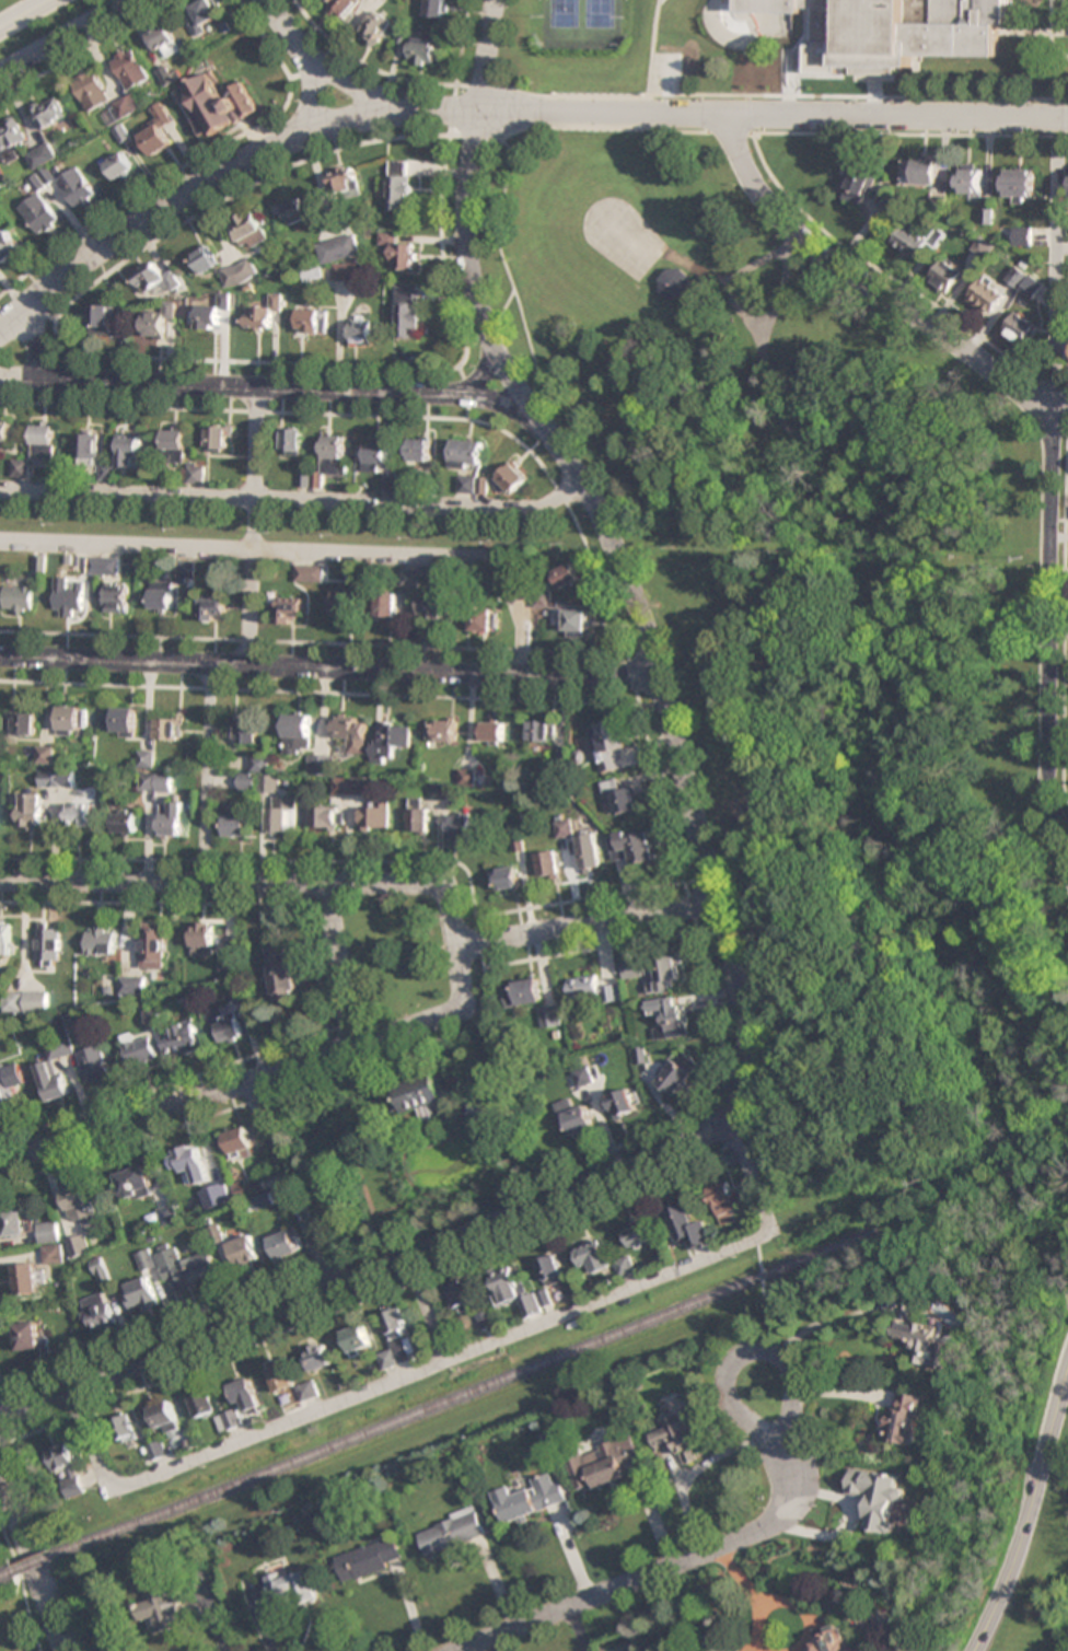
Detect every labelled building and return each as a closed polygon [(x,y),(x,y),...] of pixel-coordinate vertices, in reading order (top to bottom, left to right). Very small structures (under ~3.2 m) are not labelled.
[(223,14),(214,0),(203,0),(191,7),(203,26),(223,14)] [(361,0),(333,0),(326,7),(340,22),(361,0)] [(448,0),(425,0),(423,16),(446,19),(448,0)] [(903,65),(903,45),(904,22),(904,0),(729,0),(729,12),(789,13),(789,7),(803,7),(804,79),(840,79),(840,74),(884,74),(884,68),(903,69),(903,65)] [(927,22),(927,0),(999,0),(999,25),(991,25),(991,56),(921,56),(921,65),(903,65),(903,45),(904,22),(927,22)] [(391,21),(374,10),(358,37),(376,47),(391,21)] [(436,65),(437,39),(410,38),(409,64),(436,65)] [(150,79),(132,47),(110,59),(128,91),(150,79)] [(74,78),(86,111),(109,102),(97,69),(74,78)] [(243,83),(218,95),(209,76),(177,91),(200,139),(257,112),(243,83)] [(44,130),(68,115),(55,93),(30,108),(44,130)] [(114,104),(121,118),(141,108),(134,93),(114,104)] [(151,156),(170,145),(160,128),(170,122),(159,103),(150,109),(157,120),(136,133),(151,156)] [(28,141),(14,116),(0,124),(0,152),(7,164),(22,155),(18,147),(28,141)] [(26,154),(33,169),(57,157),(49,142),(26,154)] [(102,163),(114,181),(133,169),(121,150),(102,163)] [(938,159),(903,159),(903,185),(938,185),(938,159)] [(388,211),(410,211),(410,161),(388,161),(388,211)] [(982,164),(960,164),(960,195),(982,195),(982,164)] [(97,194),(75,165),(54,181),(76,210),(97,194)] [(328,172),(335,200),(361,194),(354,165),(328,172)] [(877,173),(851,165),(841,197),(867,206),(877,173)] [(1034,170),(1006,170),(1006,201),(1034,201),(1034,170)] [(28,180),(36,191),(45,184),(37,173),(28,180)] [(60,220),(37,192),(17,208),(40,236),(60,220)] [(318,214),(309,195),(283,206),(291,226),(318,214)] [(254,211),(229,221),(241,251),(266,241),(254,211)] [(0,223),(0,265),(2,267),(22,250),(0,223)] [(1032,246),(1032,228),(1014,228),(1014,246),(1032,246)] [(392,245),(392,269),(415,269),(415,244),(399,244),(399,233),(380,233),(380,245),(392,245)] [(360,256),(356,235),(318,243),(322,264),(360,256)] [(190,257),(201,274),(218,264),(207,246),(190,257)] [(947,294),(963,271),(945,258),(929,281),(947,294)] [(171,291),(180,284),(170,271),(164,276),(153,261),(132,277),(145,294),(162,280),(171,291)] [(227,286),(257,276),(252,261),(222,270),(227,286)] [(333,265),(335,281),(362,279),(360,262),(333,265)] [(676,307),(696,285),(675,265),(654,286),(676,307)] [(1032,300),(1043,286),(1016,265),(1005,279),(1032,300)] [(1007,294),(983,278),(967,301),(992,317),(1007,294)] [(420,338),(419,285),(395,285),(396,338),(420,338)] [(282,294),(263,294),(263,306),(248,305),(248,329),(271,329),(272,312),(282,313),(282,294)] [(174,302),(164,302),(164,313),(144,313),(144,337),(165,337),(165,319),(174,319),(174,302)] [(91,334),(118,334),(118,306),(91,306),(91,334)] [(220,307),(193,307),(193,329),(220,329),(220,307)] [(328,310),(299,310),(299,333),(328,333),(328,310)] [(1002,335),(1022,349),(1038,326),(1017,312),(1002,335)] [(351,317),(351,345),(373,345),(373,317),(351,317)] [(0,421),(0,444),(9,444),(9,421),(0,421)] [(208,451),(231,451),(231,426),(208,426),(208,451)] [(32,427),(32,460),(55,460),(55,427),(32,427)] [(185,464),(186,429),(164,428),(164,455),(172,455),(172,463),(183,464),(183,483),(204,483),(204,464),(185,464)] [(302,455),(302,429),(282,429),(282,455),(302,455)] [(97,434),(78,434),(78,463),(97,463),(97,434)] [(118,469),(141,470),(141,435),(118,435),(118,469)] [(347,435),(322,435),(322,475),(347,475),(347,435)] [(480,470),(483,441),(453,438),(450,466),(480,470)] [(408,462),(431,462),(431,439),(408,439),(408,462)] [(387,443),(364,443),(364,471),(378,471),(378,466),(387,466),(387,443)] [(12,478),(28,478),(28,461),(12,461),(12,478)] [(509,496),(528,477),(512,461),(493,480),(509,496)] [(459,492),(475,492),(475,476),(459,476),(459,492)] [(194,561),(178,561),(178,578),(194,578),(194,561)] [(553,571),(561,591),(580,582),(572,563),(553,571)] [(306,582),(322,582),(322,566),(306,566),(306,582)] [(55,577),(55,613),(84,613),(84,588),(69,588),(70,577),(55,577)] [(172,610),(172,580),(151,580),(151,610),(172,610)] [(105,612),(129,612),(129,584),(105,583),(105,612)] [(36,586),(5,586),(5,612),(36,612),(36,586)] [(353,591),(329,591),(329,615),(353,615),(353,591)] [(375,620),(394,620),(394,593),(375,593),(375,620)] [(441,619),(441,594),(418,594),(418,619),(441,619)] [(226,596),(196,596),(196,620),(226,620),(226,596)] [(303,598),(277,597),(277,623),(302,623),(303,598)] [(459,609),(459,630),(495,630),(495,609),(459,609)] [(565,610),(565,637),(587,637),(587,610),(565,610)] [(87,735),(87,706),(59,706),(59,735),(87,735)] [(104,735),(136,735),(136,708),(104,708),(104,735)] [(37,735),(37,713),(7,713),(7,735),(37,735)] [(310,714),(284,714),(284,753),(310,753),(310,714)] [(364,753),(364,717),(335,717),(335,740),(346,740),(346,753),(364,753)] [(183,740),(183,718),(155,718),(155,740),(183,740)] [(427,741),(456,741),(456,719),(427,719),(427,741)] [(627,750),(621,719),(589,727),(600,773),(622,768),(618,752),(627,750)] [(503,742),(503,720),(481,720),(481,742),(503,742)] [(527,742),(554,742),(554,720),(527,720),(527,742)] [(230,721),(230,743),(258,743),(258,721),(230,721)] [(409,725),(372,724),(372,763),(395,763),(395,749),(408,750),(409,725)] [(56,747),(37,747),(37,764),(56,764),(56,747)] [(568,749),(559,748),(559,764),(568,764),(568,749)] [(140,766),(154,766),(154,751),(140,751),(140,766)] [(333,755),(309,755),(309,776),(333,776),(333,755)] [(38,771),(38,787),(74,787),(74,771),(38,771)] [(140,791),(172,792),(172,774),(141,773),(140,791)] [(367,778),(333,778),(333,794),(367,794),(367,778)] [(609,782),(615,815),(639,810),(634,787),(618,791),(616,781),(609,782)] [(18,794),(18,828),(43,828),(43,794),(18,794)] [(297,797),(269,797),(269,833),(297,833),(297,797)] [(68,825),(91,825),(91,798),(68,798),(68,825)] [(361,830),(390,830),(390,799),(370,799),(370,807),(361,807),(361,830)] [(427,799),(409,799),(409,833),(427,833),(427,799)] [(171,813),(160,813),(159,836),(182,836),(183,802),(172,802),(171,813)] [(309,829),(339,829),(339,807),(309,807),(309,829)] [(136,834),(136,810),(113,810),(113,834),(136,834)] [(225,836),(248,836),(248,814),(225,814),(225,836)] [(472,814),(449,814),(449,839),(472,839),(472,814)] [(573,836),(571,819),(555,821),(558,838),(573,836)] [(613,860),(630,857),(631,864),(654,860),(648,828),(609,835),(613,860)] [(602,871),(599,842),(579,844),(582,873),(602,871)] [(560,877),(558,851),(538,853),(541,879),(560,877)] [(493,869),(494,890),(519,889),(518,867),(493,869)] [(13,955),(13,922),(0,922),(0,955),(13,955)] [(193,956),(214,956),(214,922),(193,922),(193,956)] [(142,968),(166,968),(166,923),(142,923),(142,968)] [(39,966),(63,966),(63,926),(39,926),(39,966)] [(119,928),(87,928),(87,954),(119,954),(119,928)] [(300,1000),(292,944),(267,948),(275,1003),(300,1000)] [(236,971),(235,956),(222,957),(223,971),(236,971)] [(654,959),(657,982),(647,983),(649,994),(674,990),(672,981),(682,979),(678,956),(654,959)] [(622,960),(624,979),(645,977),(643,958),(622,960)] [(569,979),(572,1001),(603,997),(604,1002),(620,1000),(617,983),(600,986),(598,975),(569,979)] [(120,993),(147,993),(147,976),(120,976),(120,993)] [(505,1004),(540,1004),(540,981),(505,981),(505,1004)] [(49,1013),(49,992),(4,992),(4,1013),(49,1013)] [(689,1035),(685,1005),(670,1007),(669,998),(647,1001),(649,1015),(663,1013),(665,1027),(654,1028),(655,1040),(689,1035)] [(543,1028),(563,1024),(559,1005),(539,1009),(543,1028)] [(149,1029),(164,1024),(159,1007),(143,1011),(149,1029)] [(244,1037),(237,1013),(216,1019),(223,1044),(244,1037)] [(170,1028),(173,1036),(164,1039),(170,1059),(204,1048),(195,1019),(170,1028)] [(153,1038),(135,1041),(133,1033),(122,1035),(129,1066),(157,1060),(153,1038)] [(66,1096),(56,1058),(75,1053),(71,1037),(45,1044),(50,1061),(36,1065),(47,1102),(66,1096)] [(80,1048),(84,1083),(109,1080),(105,1046),(80,1048)] [(699,1065),(681,1050),(656,1081),(674,1096),(699,1065)] [(11,1112),(8,1100),(20,1098),(17,1085),(24,1084),(18,1061),(0,1065),(0,1114),(11,1112)] [(565,1075),(570,1091),(600,1080),(595,1065),(565,1075)] [(405,1115),(420,1111),(423,1121),(435,1118),(432,1105),(446,1102),(438,1074),(397,1086),(405,1115)] [(613,1118),(639,1111),(635,1098),(632,1099),(629,1089),(607,1096),(613,1118)] [(484,1112),(481,1095),(464,1099),(467,1115),(484,1112)] [(585,1105),(573,1108),(571,1099),(555,1103),(565,1137),(592,1129),(585,1105)] [(232,1160),(255,1152),(246,1126),(224,1133),(232,1160)] [(181,1175),(191,1172),(195,1185),(208,1181),(199,1144),(174,1151),(181,1175)] [(117,1173),(123,1199),(153,1193),(147,1166),(117,1173)] [(707,1190),(721,1221),(745,1210),(732,1179),(707,1190)] [(233,1186),(236,1198),(265,1191),(262,1180),(233,1186)] [(83,1221),(86,1231),(100,1227),(85,1181),(61,1189),(72,1224),(83,1221)] [(666,1210),(674,1230),(694,1223),(687,1202),(666,1210)] [(165,1225),(179,1221),(174,1205),(160,1210),(165,1225)] [(31,1235),(28,1208),(1,1211),(4,1238),(31,1235)] [(622,1229),(632,1249),(651,1240),(641,1220),(622,1229)] [(62,1243),(61,1243),(59,1222),(40,1224),(43,1264),(64,1263),(62,1243)] [(268,1239),(278,1260),(304,1249),(294,1228),(268,1239)] [(67,1240),(72,1258),(90,1254),(86,1236),(67,1240)] [(228,1243),(235,1267),(259,1260),(252,1236),(228,1243)] [(573,1249),(582,1268),(590,1264),(594,1274),(612,1266),(599,1238),(573,1249)] [(219,1276),(211,1252),(182,1261),(176,1242),(156,1249),(167,1282),(179,1278),(183,1288),(219,1276)] [(145,1271),(157,1266),(150,1250),(138,1255),(145,1271)] [(535,1262),(545,1286),(564,1279),(554,1255),(535,1262)] [(93,1262),(101,1283),(111,1280),(103,1258),(93,1262)] [(14,1265),(18,1294),(43,1291),(40,1262),(14,1265)] [(499,1306),(518,1299),(525,1319),(544,1312),(542,1305),(549,1303),(544,1290),(528,1296),(523,1282),(517,1284),(511,1266),(488,1274),(499,1306)] [(134,1312),(160,1303),(150,1277),(124,1286),(134,1312)] [(473,1309),(466,1282),(447,1288),(455,1314),(473,1309)] [(118,1323),(105,1291),(80,1302),(93,1333),(118,1323)] [(378,1355),(384,1371),(418,1358),(399,1308),(380,1316),(393,1349),(378,1355)] [(476,1316),(482,1330),(492,1326),(487,1312),(476,1316)] [(47,1345),(39,1319),(14,1327),(22,1353),(47,1345)] [(912,1363),(954,1370),(958,1345),(936,1341),(939,1328),(898,1320),(895,1339),(916,1343),(912,1363)] [(342,1332),(349,1354),(371,1346),(364,1325),(342,1332)] [(333,1364),(325,1342),(304,1350),(312,1372),(333,1364)] [(231,1386),(238,1408),(265,1400),(262,1390),(288,1381),(285,1369),(231,1386)] [(320,1395),(313,1379),(295,1387),(302,1403),(320,1395)] [(219,1411),(212,1389),(191,1396),(197,1417),(219,1411)] [(921,1398),(896,1393),(887,1442),(912,1446),(921,1398)] [(150,1408),(160,1435),(182,1428),(172,1400),(150,1408)] [(223,1433),(244,1425),(238,1409),(217,1417),(223,1433)] [(658,1448),(676,1443),(683,1465),(697,1460),(693,1447),(704,1443),(693,1411),(650,1425),(658,1448)] [(127,1445),(142,1435),(127,1414),(112,1424),(127,1445)] [(629,1478),(625,1466),(643,1460),(635,1437),(566,1459),(578,1494),(629,1478)] [(147,1447),(154,1461),(171,1454),(165,1439),(147,1447)] [(56,1474),(68,1470),(71,1479),(64,1481),(70,1499),(87,1493),(69,1442),(48,1449),(56,1474)] [(896,1501),(905,1502),(907,1489),(899,1488),(900,1475),(853,1468),(849,1494),(872,1498),(867,1531),(896,1535),(898,1522),(893,1521),(896,1501)] [(566,1505),(557,1476),(513,1490),(512,1487),(494,1493),(504,1525),(566,1505)] [(426,1557),(486,1537),(477,1510),(417,1529),(426,1557)] [(334,1555),(343,1582),(404,1563),(396,1537),(334,1555)] [(262,1569),(276,1609),(315,1596),(307,1572),(288,1578),(282,1562),(262,1569)] [(140,1608),(157,1637),(189,1618),(167,1581),(152,1589),(157,1598),(140,1608)] [(860,1647),(852,1649),(845,1629),(810,1641),(814,1650),(862,1650),(860,1647)]
